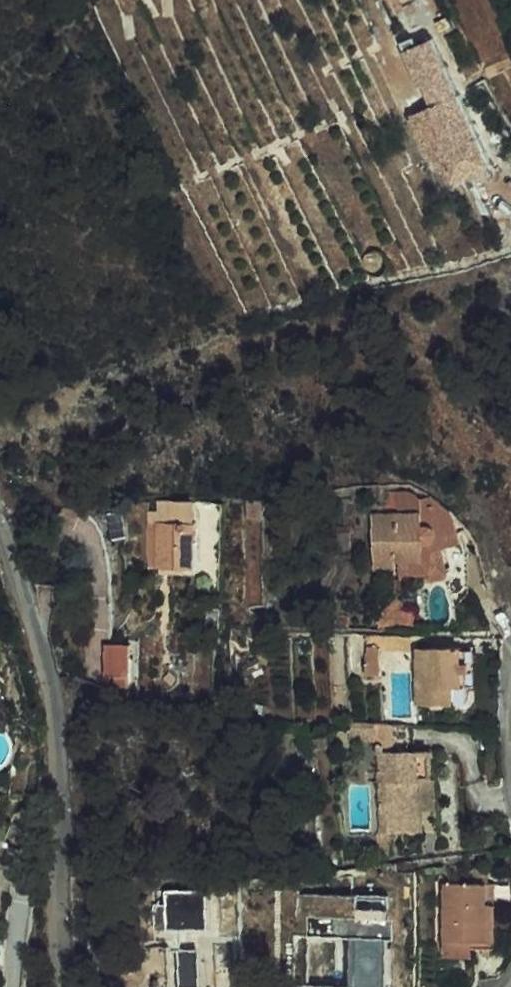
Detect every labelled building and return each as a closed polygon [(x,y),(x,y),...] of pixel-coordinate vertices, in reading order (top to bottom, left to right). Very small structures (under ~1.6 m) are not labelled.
[(455,99),(429,42),(415,49),(411,42),(402,47),(420,88),(424,87),(434,109),(411,119),(443,188),(489,167),(457,98),(455,99)] [(505,85),(492,93),(510,126),(510,96),(505,85)] [(398,524),(396,523),(385,523),(382,507),(335,514),(340,569),(362,566),(361,559),(388,557),(397,568),(409,567),(407,544),(401,544),(401,533),(400,530),(399,526),(398,524)] [(157,522),(119,527),(125,572),(162,567),(157,522)] [(413,564),(439,560),(433,528),(409,532),(413,564)] [(104,633),(84,635),(88,672),(107,670),(104,633)] [(382,673),(381,635),(366,635),(367,673),(382,673)] [(444,638),(404,639),(405,684),(432,684),(432,680),(444,680),(444,638)] [(454,649),(454,638),(444,638),(444,680),(449,679),(454,679),(453,714),(481,714),(483,647),(454,649)] [(405,684),(404,639),(396,640),(397,697),(433,697),(432,684),(405,684)] [(449,679),(444,680),(444,683),(432,684),(433,697),(442,696),(449,689),(449,679)] [(392,744),(391,713),(347,709),(348,730),(353,729),(356,826),(353,826),(354,847),(369,847),(368,825),(401,825),(399,771),(411,771),(410,743),(392,744)] [(399,771),(401,825),(417,824),(415,770),(411,771),(399,771)] [(421,876),(421,934),(466,934),(466,898),(475,898),(496,898),(495,892),(479,876),(421,876)] [(189,879),(146,881),(148,921),(190,919),(189,879)] [(421,940),(475,941),(475,898),(466,898),(466,934),(421,934),(421,940)] [(348,901),(336,901),(336,986),(361,986),(361,910),(348,910),(348,901)]
